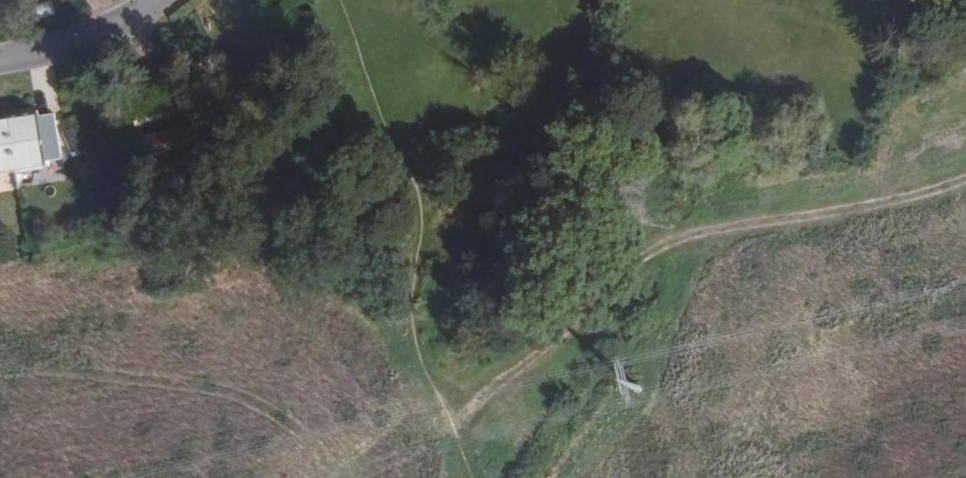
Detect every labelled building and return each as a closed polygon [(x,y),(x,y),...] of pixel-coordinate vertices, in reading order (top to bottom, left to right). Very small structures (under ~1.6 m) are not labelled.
[(38,115),(38,113),(9,118),(16,169),(46,164),(45,161),(63,157),(56,112),(38,115)] [(16,169),(9,118),(0,119),(0,171),(16,169)] [(193,139),(188,122),(150,134),(150,142),(193,139)] [(142,158),(194,141),(193,139),(150,142),(150,134),(136,139),(142,158)]
